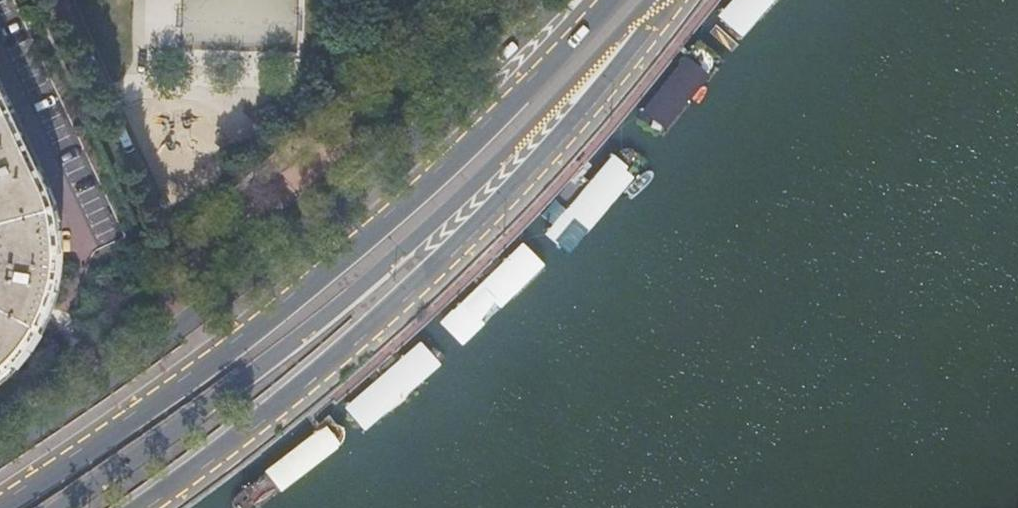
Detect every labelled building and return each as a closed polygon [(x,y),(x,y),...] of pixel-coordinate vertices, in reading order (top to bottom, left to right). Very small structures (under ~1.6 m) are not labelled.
[(1,369),(10,360),(19,350),(27,339),(34,327),(40,314),(45,300),(49,285),(51,270),(52,257),(52,243),(50,229),(48,215),(44,202),(39,189),(0,105),(0,369),(1,369)]
